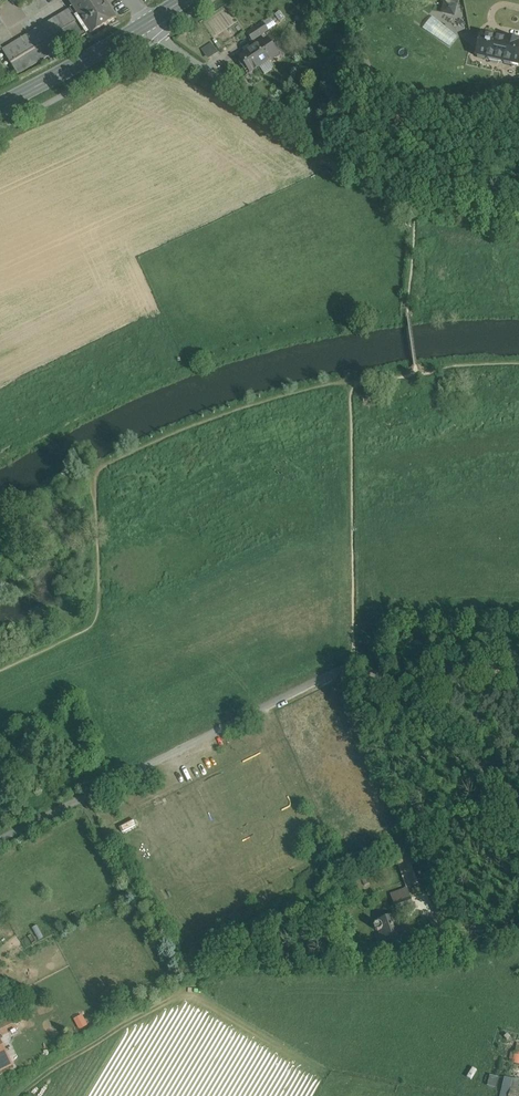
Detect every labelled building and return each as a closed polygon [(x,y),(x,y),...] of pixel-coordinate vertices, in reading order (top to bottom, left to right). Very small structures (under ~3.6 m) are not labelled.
[(105,0),(69,0),(81,19),(78,21),(70,9),(3,51),(18,75),(66,45),(67,46),(90,32),(92,35),(117,18),(105,0)] [(442,3),(446,4),(443,15),(457,18),(461,0),(442,0),(442,3)] [(263,24),(248,34),(253,42),(268,31),(263,24)] [(267,40),(252,51),(251,50),(245,54),(246,55),(241,58),(251,73),(267,62),(268,63),(278,56),(267,40)] [(503,44),(504,42),(498,41),(497,43),(483,40),(478,63),(515,71),(517,60),(518,61),(518,45),(508,43),(508,45),(503,44)] [(209,59),(218,53),(212,43),(202,49),(209,59)] [(398,863),(407,890),(418,886),(408,859),(398,863)] [(407,890),(392,896),(397,911),(413,905),(407,890)] [(447,910),(441,895),(431,900),(437,914),(447,910)] [(396,916),(377,922),(378,924),(376,925),(375,927),(376,930),(378,932),(380,931),(390,959),(408,952),(396,916)] [(0,1025),(0,1034),(1,1035),(17,1027),(13,1018),(0,1025)] [(11,1065),(0,1041),(0,1071),(11,1065)] [(494,1087),(497,1077),(490,1075),(487,1085),(494,1087)] [(504,1082),(503,1088),(504,1088),(502,1095),(518,1095),(518,1091),(518,1089),(518,1085),(504,1082)]
